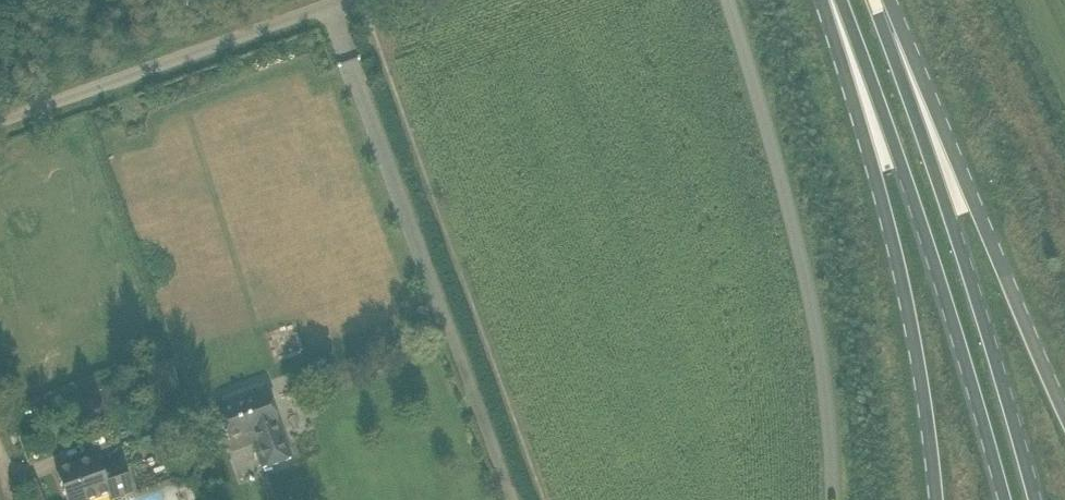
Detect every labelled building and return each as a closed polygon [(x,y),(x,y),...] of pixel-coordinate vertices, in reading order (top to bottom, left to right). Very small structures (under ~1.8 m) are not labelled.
[(256,401),(219,414),(233,451),(254,443),(263,469),(292,459),(271,401),(258,406),(256,401)] [(67,499),(97,499),(110,496),(111,499),(114,499),(133,493),(122,462),(102,469),(98,457),(56,471),(67,499)]
